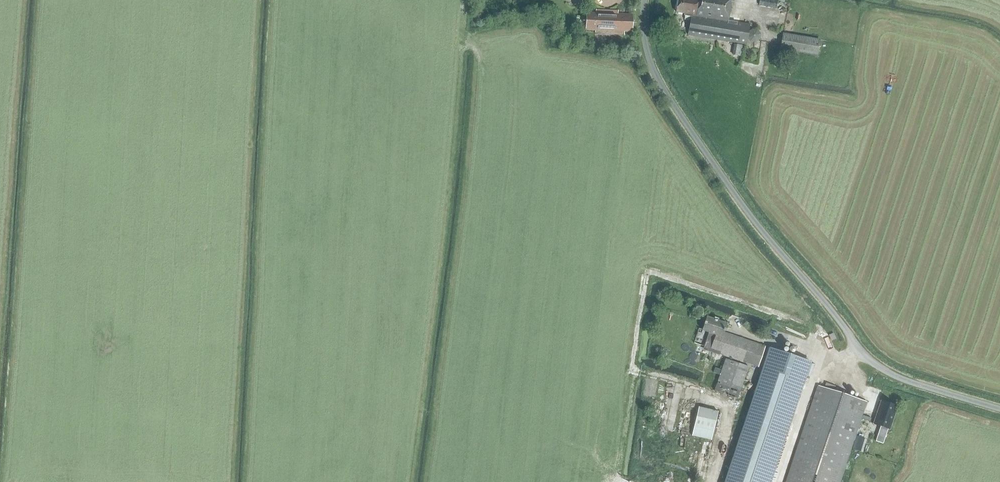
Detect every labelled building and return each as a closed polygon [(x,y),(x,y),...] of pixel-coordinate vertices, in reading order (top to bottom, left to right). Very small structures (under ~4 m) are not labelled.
[(744,44),(746,45),(747,36),(748,32),(749,25),(728,21),(732,0),(678,0),(676,13),(684,14),(684,16),(691,17),(688,35),(744,44)] [(778,0),(775,0),(760,0),(759,5),(776,8),(778,0)] [(633,15),(618,14),(618,10),(596,9),(595,13),(586,13),(586,30),(595,30),(595,34),(624,36),(624,32),(632,32),(633,15)] [(752,29),(748,32),(747,36),(750,42),(755,42),(760,39),(760,34),(757,30),(752,29)] [(820,40),(783,34),(780,49),(817,56),(820,40)] [(758,367),(765,347),(724,333),(727,324),(706,317),(702,331),(708,333),(702,351),(719,356),(719,354),(758,367)] [(724,481),(771,481),(811,361),(769,347),(724,481)] [(749,367),(725,359),(716,383),(714,391),(737,399),(740,391),(744,380),(749,382),(753,369),(748,368),(749,367)] [(818,386),(785,481),(840,481),(867,402),(818,386)] [(881,401),(873,424),(889,429),(896,406),(881,401)] [(711,440),(713,431),(718,411),(698,406),(691,436),(711,440)]
